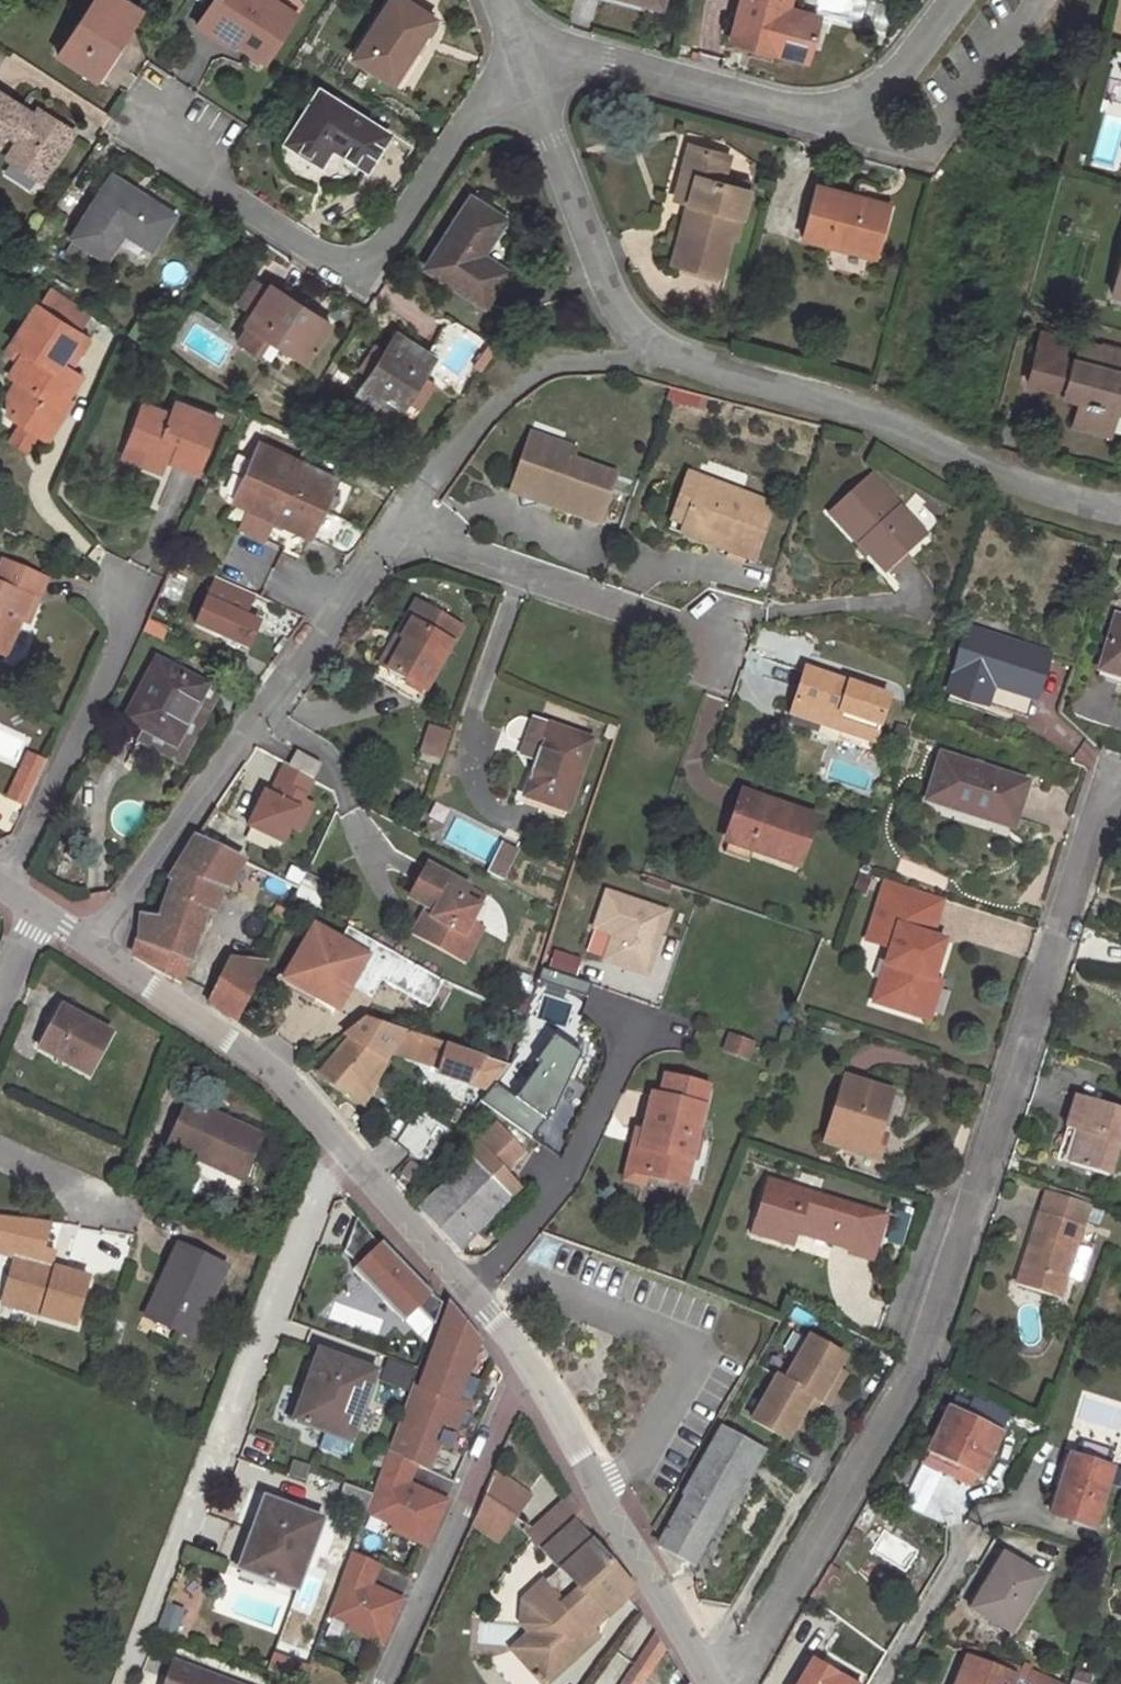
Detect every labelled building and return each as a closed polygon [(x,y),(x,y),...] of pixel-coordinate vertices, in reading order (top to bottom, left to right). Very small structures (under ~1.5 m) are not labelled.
[(123,0),(93,0),(58,53),(94,78),(114,49),(116,50),(141,12),(123,0)] [(225,36),(264,63),(295,16),(270,0),(214,0),(200,21),(225,36)] [(412,52),(433,19),(403,0),(390,0),(353,58),(390,82),(411,51),(412,52)] [(787,9),(789,0),(742,0),(731,40),(807,61),(815,28),(784,20),(787,9)] [(818,19),(787,9),(784,20),(815,28),(818,19)] [(221,43),(225,36),(200,21),(197,26),(221,43)] [(419,56),(412,52),(411,51),(390,82),(399,88),(419,56)] [(387,137),(319,93),(287,143),(319,164),(332,147),(366,169),(387,137)] [(0,94),(0,141),(4,134),(17,143),(7,158),(41,180),(73,134),(37,111),(32,119),(19,111),(22,107),(0,94)] [(724,155),(689,146),(675,199),(689,203),(697,205),(681,265),(719,276),(729,238),(734,238),(746,195),(715,187),(724,155)] [(731,157),(724,155),(715,187),(746,195),(747,188),(724,182),(731,157)] [(172,216),(112,177),(72,237),(106,260),(124,232),(150,249),(172,216)] [(801,239),(875,259),(891,206),(816,185),(801,239)] [(503,221),(470,198),(425,266),(482,304),(504,271),(481,256),(503,221)] [(673,263),(681,265),(697,205),(689,203),(673,263)] [(1112,294),(1120,297),(1120,260),(1112,294)] [(299,307),(269,287),(246,324),(248,326),(237,341),(251,351),(262,335),(275,344),(305,364),(330,325),(301,305),(299,307)] [(21,424),(37,433),(46,440),(62,415),(58,412),(81,378),(69,369),(88,340),(36,305),(11,344),(24,353),(8,376),(17,382),(21,384),(10,401),(7,407),(14,411),(10,416),(21,424)] [(1081,342),(1076,361),(1066,358),(1071,340),(1043,331),(1027,383),(1060,392),(1062,386),(1066,387),(1083,392),(1080,401),(1073,425),(1109,435),(1116,411),(1119,400),(1120,401),(1120,354),(1081,342)] [(433,358),(396,334),(358,393),(394,417),(400,410),(413,419),(441,375),(428,367),(433,358)] [(275,344),(262,335),(251,351),(264,360),(275,344)] [(6,398),(10,401),(21,384),(17,382),(6,398)] [(1083,392),(1066,387),(1064,396),(1080,401),(1083,392)] [(145,455),(142,463),(161,470),(165,459),(197,472),(217,419),(175,403),(170,415),(143,405),(126,448),(145,455)] [(26,450),(37,433),(21,424),(11,440),(26,450)] [(530,435),(527,445),(551,454),(555,443),(530,435)] [(551,454),(527,445),(515,479),(559,495),(554,509),(598,524),(616,475),(572,460),(575,450),(555,443),(551,454)] [(336,480),(259,444),(232,501),(248,509),(254,511),(245,530),(294,553),(303,534),(310,537),(348,555),(360,528),(322,511),(336,480)] [(123,455),(142,463),(145,455),(126,448),(123,455)] [(750,561),(771,506),(688,475),(671,521),(720,540),(718,549),(750,561)] [(885,574),(924,538),(869,476),(830,511),(885,574)] [(559,495),(515,479),(510,494),(554,509),(559,495)] [(245,530),(254,511),(248,509),(239,528),(245,530)] [(668,530),(718,549),(720,540),(671,521),(668,530)] [(310,537),(303,534),(294,553),(301,556),(310,537)] [(2,561),(0,565),(0,655),(4,657),(30,597),(36,600),(46,580),(2,561)] [(253,594),(215,577),(194,624),(246,648),(258,622),(243,615),(253,594)] [(401,641),(420,606),(415,603),(381,669),(390,674),(405,643),(401,641)] [(462,627),(420,606),(401,641),(405,643),(390,674),(391,674),(427,694),(462,627)] [(1116,617),(1097,679),(1120,686),(1120,619),(1116,617)] [(167,628),(148,619),(145,625),(164,634),(167,628)] [(1046,653),(970,628),(950,692),(972,699),(977,682),(1031,700),(1046,653)] [(177,747),(209,689),(157,662),(125,720),(143,729),(177,747)] [(374,681),(384,686),(391,674),(390,674),(381,669),(374,681)] [(873,741),(887,698),(806,669),(793,708),(843,725),(841,731),(873,741)] [(421,706),(427,694),(391,674),(384,686),(418,705),(421,706)] [(1026,717),(1031,700),(977,682),(972,699),(1026,717)] [(217,693),(209,689),(177,747),(143,729),(137,740),(179,762),(217,693)] [(790,714),(841,731),(843,725),(793,708),(790,714)] [(538,761),(550,725),(533,719),(521,755),(538,761)] [(591,739),(550,725),(538,761),(525,796),(567,811),(591,739)] [(296,752),(288,767),(312,780),(321,765),(296,752)] [(968,807),(1014,822),(1027,780),(942,754),(927,800),(967,813),(968,807)] [(312,780),(288,767),(284,765),(276,780),(278,781),(272,794),(264,790),(246,823),(279,841),(287,825),(297,831),(312,804),(302,799),(312,780)] [(728,843),(752,850),(795,866),(813,817),(745,793),(728,843)] [(1012,828),(1014,822),(968,807),(967,813),(1012,828)] [(242,861),(199,840),(171,880),(172,880),(158,921),(144,917),(151,953),(184,976),(185,976),(214,886),(224,890),(242,861)] [(502,842),(486,873),(491,876),(497,865),(502,868),(513,849),(502,842)] [(748,860),(752,850),(728,843),(725,852),(748,860)] [(497,865),(491,876),(497,878),(502,868),(497,865)] [(462,899),(468,888),(427,866),(410,897),(428,908),(436,912),(423,938),(464,960),(480,928),(469,923),(477,907),(462,899)] [(331,887),(307,875),(297,896),(321,907),(331,887)] [(943,900),(884,883),(866,944),(890,951),(885,968),(896,971),(892,986),(881,982),(874,1005),(919,1019),(931,980),(928,980),(931,969),(937,971),(945,943),(931,938),(943,900)] [(483,897),(468,888),(462,899),(477,907),(483,897)] [(664,914),(604,893),(592,928),(611,935),(624,939),(615,965),(643,975),(664,914)] [(288,911),(278,906),(272,916),(282,922),(288,911)] [(415,934),(423,938),(436,912),(428,908),(415,934)] [(144,917),(141,917),(139,943),(131,957),(181,986),(185,976),(184,976),(151,953),(144,917)] [(347,928),(342,936),(339,942),(314,927),(284,978),(336,1008),(351,985),(371,997),(381,980),(428,1007),(443,982),(347,928)] [(602,961),(615,965),(624,939),(611,935),(602,961)] [(232,959),(214,996),(242,1015),(263,969),(232,959)] [(885,968),(881,982),(892,986),(896,971),(885,968)] [(931,969),(928,980),(931,980),(933,981),(937,971),(931,969)] [(931,980),(919,1019),(929,1022),(941,984),(933,981),(931,980)] [(109,1034),(61,1008),(39,1049),(87,1076),(109,1034)] [(440,1067),(446,1047),(363,1020),(345,1034),(349,1038),(319,1075),(351,1096),(354,1091),(369,1074),(376,1080),(392,1052),(440,1067)] [(755,1044),(728,1034),(721,1051),(748,1061),(755,1044)] [(510,1067),(511,1067),(446,1047),(440,1067),(438,1073),(468,1082),(488,1095),(510,1067)] [(369,1074),(354,1091),(362,1097),(376,1080),(369,1074)] [(891,1092),(845,1077),(825,1142),(855,1152),(877,1160),(883,1144),(876,1141),(878,1133),(891,1092)] [(637,1172),(644,1173),(682,1183),(704,1088),(665,1078),(661,1097),(651,1095),(642,1131),(639,1146),(642,1147),(637,1172)] [(1068,1163),(1109,1176),(1120,1136),(1120,1110),(1076,1096),(1066,1128),(1077,1132),(1068,1163)] [(260,1137),(188,1103),(167,1146),(201,1163),(206,1154),(244,1173),(260,1137)] [(471,1159),(422,1210),(459,1251),(519,1189),(504,1173),(523,1154),(496,1126),(466,1154),(471,1159)] [(1061,1162),(1068,1163),(1077,1132),(1066,1128),(1062,1143),(1067,1144),(1061,1162)] [(642,1185),(644,1173),(637,1172),(642,1147),(639,1146),(642,1131),(636,1130),(624,1180),(642,1185)] [(885,1136),(878,1133),(876,1141),(883,1144),(885,1136)] [(430,1157),(416,1147),(396,1172),(409,1182),(430,1157)] [(861,1211),(768,1183),(752,1233),(792,1245),(797,1231),(850,1248),(861,1211)] [(1046,1193),(1069,1200),(1071,1195),(1048,1187),(1046,1193)] [(1089,1207),(1069,1200),(1046,1193),(1041,1211),(1083,1225),(1084,1221),(1089,1209),(1089,1207)] [(1102,1213),(1089,1209),(1084,1221),(1098,1226),(1102,1213)] [(1076,1246),(1083,1225),(1041,1211),(1035,1228),(1039,1228),(1027,1264),(1023,1264),(1016,1284),(1058,1299),(1066,1276),(1076,1246)] [(407,1276),(357,1220),(342,1252),(356,1266),(351,1270),(403,1322),(417,1309),(435,1326),(442,1306),(407,1276)] [(225,1268),(178,1246),(162,1281),(168,1284),(152,1320),(193,1339),(225,1268)] [(1092,1252),(1076,1246),(1066,1276),(1082,1282),(1092,1252)] [(259,1261),(248,1255),(242,1267),(254,1273),(259,1261)] [(15,1258),(0,1304),(74,1325),(87,1278),(52,1268),(51,1272),(30,1266),(30,1262),(15,1258)] [(478,1343),(449,1307),(420,1388),(413,1386),(409,1397),(404,1409),(441,1421),(458,1427),(464,1405),(456,1401),(478,1343)] [(804,1335),(780,1379),(815,1398),(823,1402),(835,1380),(827,1375),(832,1367),(839,1353),(804,1335)] [(375,1372),(320,1352),(294,1421),(350,1443),(375,1372)] [(413,1373),(389,1363),(381,1383),(406,1393),(413,1373)] [(839,1371),(832,1367),(827,1375),(835,1380),(839,1371)] [(803,1420),(815,1398),(780,1379),(773,1375),(749,1419),(784,1438),(791,1424),(796,1416),(803,1420)] [(441,1421),(404,1409),(397,1429),(432,1444),(441,1421)] [(999,1435),(949,1410),(932,1446),(963,1460),(960,1466),(979,1475),(999,1435)] [(796,1416),(791,1424),(799,1428),(803,1420),(796,1416)] [(397,1429),(388,1454),(366,1513),(395,1525),(393,1530),(427,1546),(443,1512),(448,1501),(409,1483),(417,1465),(429,1470),(438,1447),(432,1444),(397,1429)] [(722,1430),(707,1456),(741,1475),(756,1448),(722,1430)] [(687,1496),(660,1546),(692,1565),(741,1475),(707,1456),(685,1495),(687,1496)] [(1060,1487),(1054,1507),(1051,1515),(1092,1528),(1111,1470),(1072,1458),(1062,1487),(1060,1487)] [(517,1489),(494,1475),(473,1525),(498,1541),(526,1503),(513,1495),(517,1489)] [(1046,1504),(1054,1507),(1060,1487),(1053,1484),(1046,1504)] [(528,1533),(557,1568),(521,1601),(544,1615),(556,1604),(587,1643),(591,1639),(586,1631),(631,1592),(579,1534),(591,1524),(574,1495),(528,1533)] [(296,1589),(321,1521),(264,1500),(240,1569),(296,1589)] [(852,1530),(846,1540),(857,1546),(862,1536),(852,1530)] [(379,1565),(351,1553),(329,1613),(352,1625),(349,1628),(382,1645),(402,1602),(368,1588),(379,1565)] [(987,1583),(975,1602),(970,1608),(1009,1632),(1041,1579),(1006,1557),(989,1584),(987,1583)] [(967,1598),(975,1602),(987,1583),(979,1579),(967,1598)] [(544,1615),(521,1601),(519,1622),(528,1632),(510,1648),(531,1672),(528,1675),(536,1683),(538,1681),(540,1683),(587,1643),(556,1604),(544,1615)] [(655,1634),(621,1683),(643,1683),(665,1651),(655,1634)] [(852,1683),(857,1683),(870,1663),(832,1641),(818,1664),(852,1683)] [(968,1658),(957,1683),(1011,1683),(1012,1681),(1014,1677),(991,1667),(968,1658)] [(994,1659),(991,1667),(1014,1677),(1017,1667),(994,1659)] [(172,1661),(164,1683),(233,1683),(172,1661)] [(818,1664),(806,1683),(852,1683),(818,1664)] [(1071,1683),(1086,1683),(1088,1677),(1074,1672),(1071,1683)]
